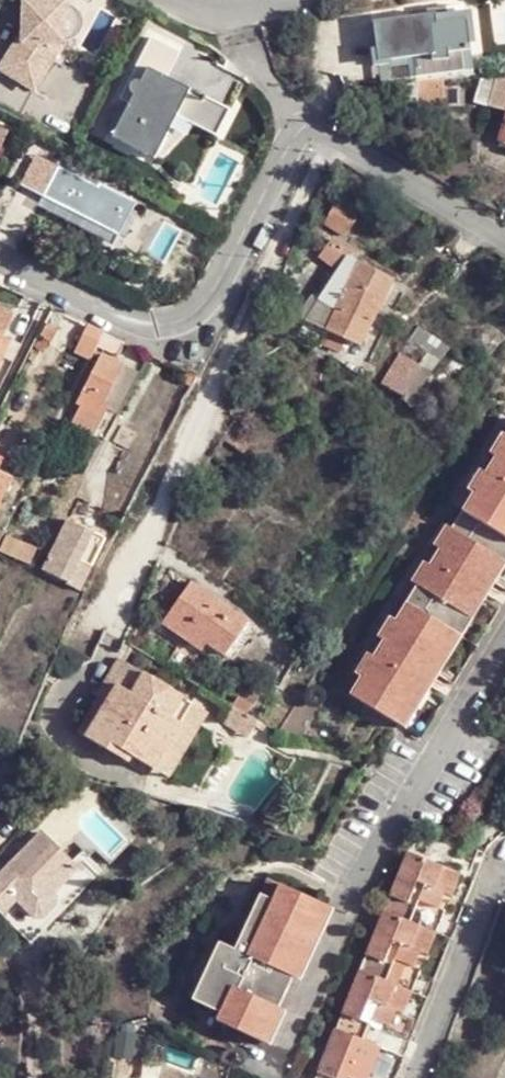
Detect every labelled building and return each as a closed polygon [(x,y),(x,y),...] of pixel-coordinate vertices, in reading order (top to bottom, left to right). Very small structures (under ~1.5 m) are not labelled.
[(25,28),(4,67),(40,86),(67,36),(67,0),(25,0),(25,28)] [(419,12),(403,15),(409,53),(417,51),(421,73),(474,69),(474,64),(482,62),(476,26),(460,27),(456,1),(419,7),(419,12)] [(373,19),(379,58),(409,53),(403,15),(373,19)] [(161,92),(166,80),(179,52),(148,36),(118,100),(129,105),(113,138),(147,154),(169,106),(180,110),(176,117),(217,137),(230,112),(180,86),(174,97),(161,92)] [(504,110),(504,77),(497,74),(488,105),(504,110)] [(437,77),(428,78),(421,79),(425,102),(442,101),(439,86),(437,77)] [(180,86),(166,80),(161,92),(174,97),(180,86)] [(157,158),(176,117),(180,110),(169,106),(147,154),(157,158)] [(10,129),(0,124),(0,147),(10,129)] [(35,155),(19,185),(42,196),(57,166),(35,155)] [(95,185),(57,166),(42,196),(70,210),(113,232),(123,210),(129,213),(135,200),(97,181),(95,185)] [(340,201),(325,227),(347,239),(361,213),(340,201)] [(113,232),(70,210),(64,221),(113,245),(129,213),(123,210),(113,232)] [(342,257),(307,320),(353,347),(388,283),(342,257)] [(14,319),(0,312),(0,347),(14,319)] [(58,333),(47,326),(41,337),(53,343),(58,333)] [(420,327),(411,342),(431,355),(441,340),(420,327)] [(97,347),(102,334),(89,328),(76,356),(89,362),(97,347)] [(123,344),(102,334),(97,347),(117,356),(123,344)] [(34,353),(29,361),(36,363),(40,357),(34,353)] [(93,437),(106,410),(127,367),(98,353),(71,409),(75,410),(68,425),(93,437)] [(403,354),(394,368),(407,376),(402,382),(410,388),(422,367),(403,354)] [(127,367),(106,410),(115,415),(137,372),(127,367)] [(194,387),(199,379),(183,371),(178,380),(194,387)] [(422,410),(419,416),(425,421),(429,415),(422,410)] [(495,455),(504,439),(504,433),(503,432),(491,452),(495,455)] [(360,676),(350,693),(398,722),(504,546),(504,439),(495,455),(485,471),(472,492),(452,525),(439,546),(428,563),(416,584),(395,619),(384,637),(372,655),(360,676)] [(467,489),(472,492),(485,471),(480,469),(467,489)] [(12,481),(0,475),(0,507),(12,481)] [(70,522),(43,575),(80,591),(106,540),(70,522)] [(434,544),(439,546),(452,525),(447,522),(434,544)] [(0,550),(0,552),(17,560),(24,545),(7,536),(0,550)] [(398,722),(406,726),(504,566),(504,546),(398,722)] [(411,581),(416,584),(428,563),(423,560),(411,581)] [(190,584),(162,625),(216,661),(221,653),(229,658),(251,625),(190,584)] [(378,633),(384,637),(395,619),(389,615),(378,633)] [(354,672),(360,676),(372,655),(367,652),(354,672)] [(105,667),(110,658),(105,654),(93,678),(99,681),(105,667)] [(183,702),(110,658),(105,667),(99,681),(105,684),(95,701),(98,703),(77,740),(126,769),(130,762),(152,774),(176,732),(168,726),(183,702)] [(83,694),(90,698),(99,681),(93,678),(83,694)] [(99,681),(90,698),(95,701),(105,684),(99,681)] [(235,711),(231,709),(220,728),(245,743),(251,733),(260,737),(265,730),(235,711)] [(0,876),(0,911),(5,916),(18,902),(36,918),(37,918),(40,918),(44,918),(48,918),(50,916),(52,914),(54,911),(56,908),(57,906),(57,904),(58,902),(57,899),(54,896),(78,869),(42,833),(0,876)] [(375,1069),(384,1047),(391,1049),(400,1028),(391,1025),(399,1008),(406,989),(414,965),(421,950),(430,929),(439,906),(446,891),(454,867),(408,851),(317,1077),(348,1077),(349,1076),(355,1077),(371,1077),(375,1069)] [(454,867),(446,891),(455,894),(464,872),(454,867)] [(195,998),(213,1006),(218,995),(230,1000),(224,1010),(219,1019),(264,1039),(326,904),(282,884),(273,899),(262,895),(237,947),(221,941),(195,998)] [(439,906),(430,929),(440,932),(448,910),(439,906)] [(430,929),(421,950),(430,953),(440,932),(430,929)] [(414,965),(406,989),(414,991),(423,968),(414,965)] [(406,989),(399,1008),(406,1011),(414,991),(406,989)] [(218,995),(213,1006),(224,1010),(230,1000),(218,995)] [(384,1047),(375,1069),(382,1072),(391,1049),(384,1047)]
